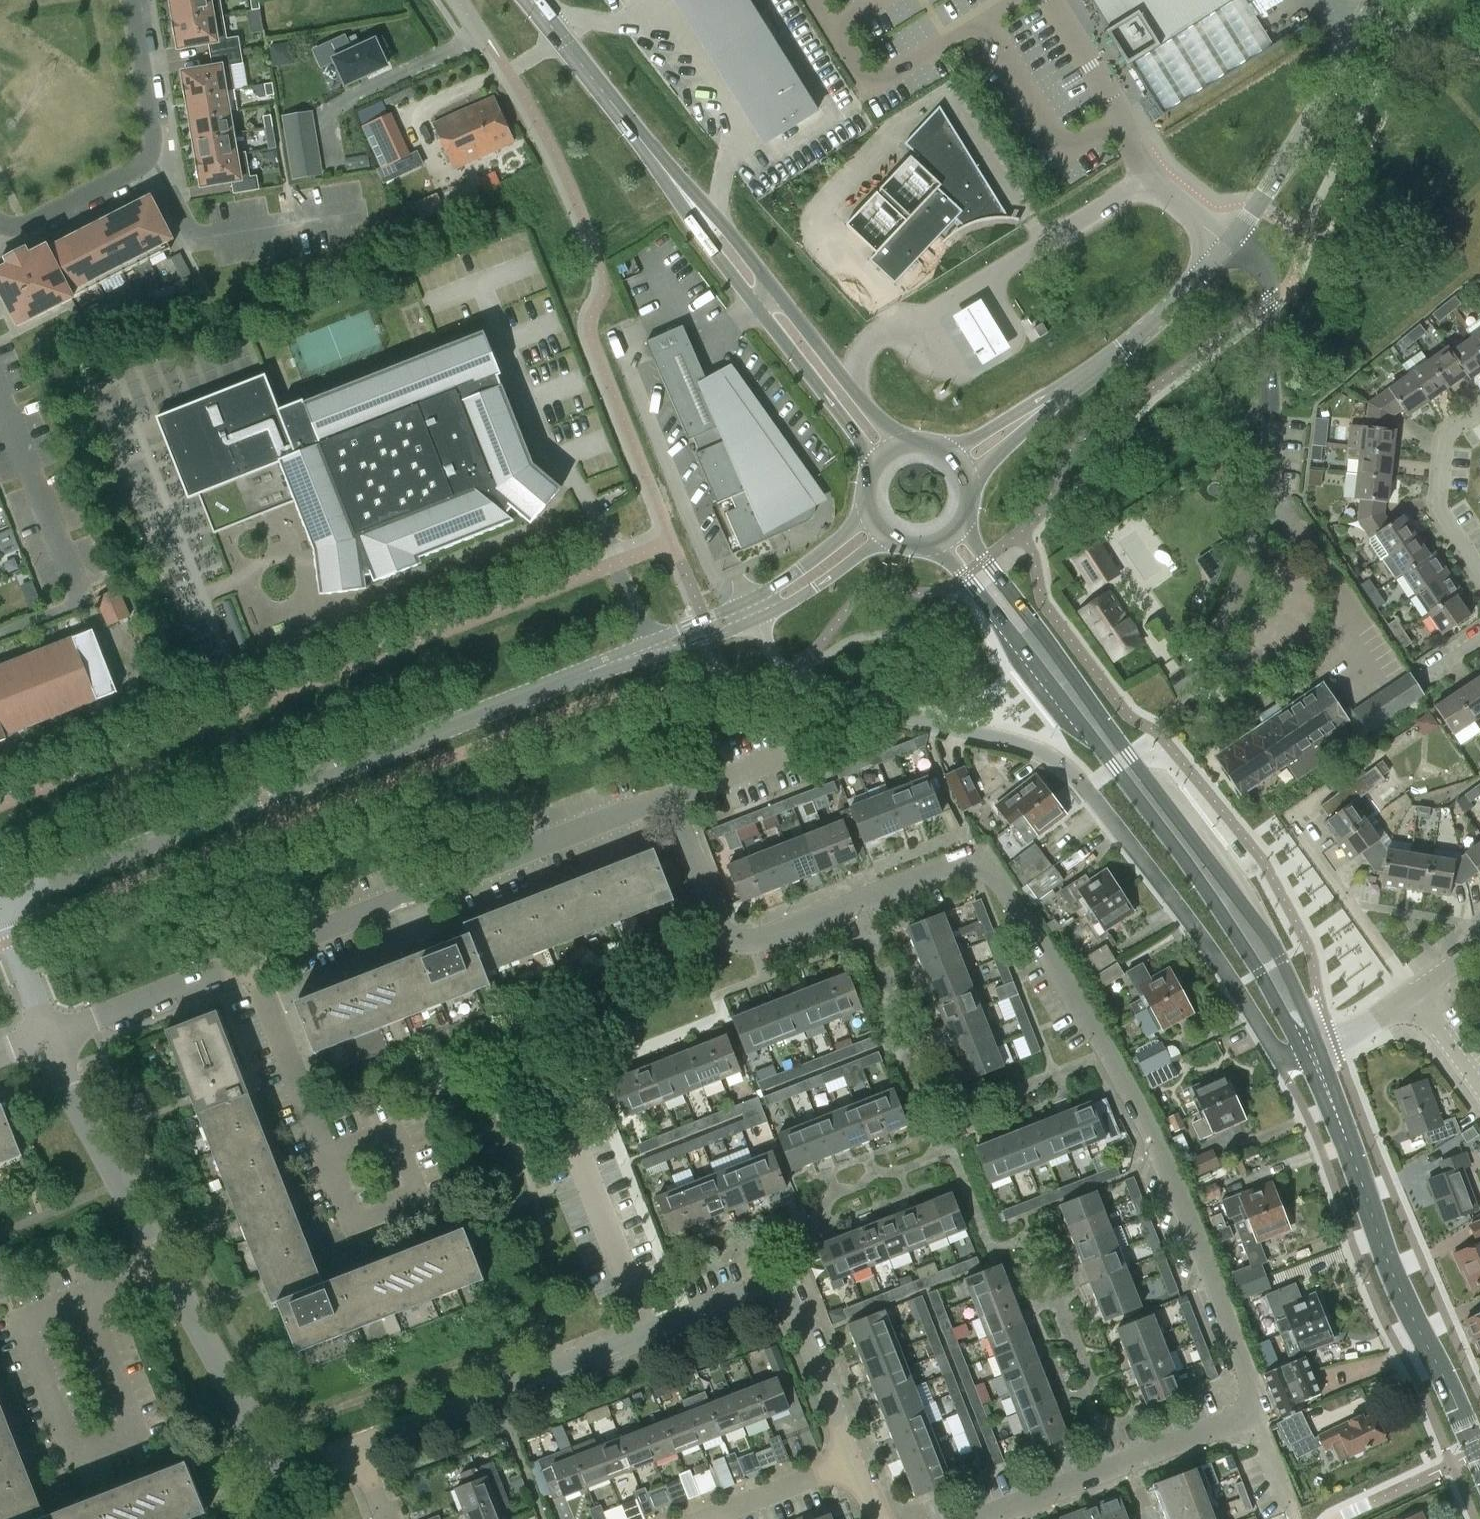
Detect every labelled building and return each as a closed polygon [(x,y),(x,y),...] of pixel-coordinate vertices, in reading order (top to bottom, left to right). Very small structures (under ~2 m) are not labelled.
[(175,23),(223,14),(221,0),(179,0),(171,1),(175,23)] [(252,11),(260,10),(259,0),(250,0),(252,11)] [(749,0),(682,0),(769,140),(818,109),(818,108),(817,109),(749,0)] [(1120,48),(1131,65),(1221,9),(1235,0),(1089,0),(1120,48)] [(228,39),(223,14),(175,23),(174,23),(176,36),(177,36),(179,49),(209,44),(211,56),(241,51),(239,37),(228,39)] [(335,59),(346,85),(387,66),(375,41),(335,59)] [(184,86),(187,99),(227,92),(236,91),(232,66),(244,64),(241,51),(211,56),(213,67),(183,73),(185,86),(184,86)] [(274,95),(272,83),(264,85),(266,97),(274,95)] [(227,92),(187,99),(191,119),(230,112),(227,92)] [(494,97),(434,124),(454,170),(514,143),(494,97)] [(1008,219),(1009,217),(940,106),(905,143),(918,156),(915,159),(941,184),(908,218),(876,253),(870,260),(895,284),(956,219),(963,226),(965,228),(970,225),(977,223),(983,221),(989,220),(995,219),(1002,219),(1008,219)] [(194,140),(234,134),(230,112),(191,119),(194,140)] [(263,117),(265,129),(273,127),(271,115),(263,117)] [(392,115),(363,128),(381,169),(411,155),(392,115)] [(275,139),(273,127),(265,129),(267,140),(275,139)] [(234,134),(194,140),(198,161),(237,154),(234,134)] [(293,180),(319,175),(313,136),(287,140),(293,180)] [(251,178),(247,153),(237,154),(198,161),(197,161),(199,174),(200,174),(202,187),(232,182),(234,194),(260,190),(258,176),(251,178)] [(415,204),(421,219),(443,209),(437,194),(415,204)] [(0,271),(0,290),(19,327),(171,249),(168,243),(173,240),(151,198),(133,207),(138,216),(121,225),(116,216),(82,233),(87,242),(70,251),(65,242),(49,250),(47,247),(30,256),(27,249),(6,260),(9,266),(0,271)] [(176,285),(164,288),(166,296),(178,293),(176,285)] [(166,296),(164,288),(152,292),(155,300),(166,296)] [(1443,305),(1450,313),(1461,304),(1454,296),(1443,305)] [(119,301),(107,304),(109,312),(121,309),(119,301)] [(107,304),(96,306),(97,314),(109,312),(107,304)] [(1450,313),(1443,305),(1432,314),(1439,322),(1450,313)] [(1009,355),(980,307),(952,324),(981,372),(1009,355)] [(1033,328),(1039,338),(1048,333),(1042,323),(1037,326),(1033,328)] [(1409,333),(1415,342),(1426,332),(1420,324),(1409,333)] [(747,504),(764,541),(804,524),(806,523),(808,522),(811,520),(812,518),(813,516),(815,513),(815,510),(816,507),(815,506),(815,503),(814,500),(812,497),(727,377),(710,387),(700,364),(683,326),(646,342),(664,382),(674,406),(689,441),(694,439),(700,452),(695,454),(717,504),(731,498),(736,509),(747,504)] [(266,376),(157,419),(189,501),(199,497),(214,536),(297,503),(314,548),(320,595),(367,589),(365,572),(369,570),(374,583),(422,564),(420,559),(514,522),(507,515),(512,509),(531,525),(562,488),(532,464),(498,377),(501,375),(484,332),(475,335),(477,338),(305,405),(304,403),(280,412),(266,376)] [(1415,342),(1409,333),(1397,342),(1404,350),(1415,342)] [(1471,339),(1479,351),(1479,333),(1471,339)] [(1452,353),(1468,375),(1471,380),(1479,374),(1479,351),(1471,339),(1452,353)] [(1468,375),(1452,353),(1448,348),(1429,361),(1448,389),(1468,375)] [(1429,361),(1409,375),(1428,403),(1448,389),(1429,361)] [(1409,375),(1369,403),(1393,416),(1403,410),(1408,417),(1428,403),(1409,375)] [(1369,403),(1368,422),(1367,428),(1351,426),(1348,449),(1394,454),(1396,430),(1391,429),(1393,416),(1369,403)] [(1313,434),(1312,445),(1322,446),(1325,446),(1326,435),(1313,434)] [(1322,446),(1312,445),(1310,459),(1321,461),(1322,446)] [(1360,460),(1358,475),(1391,479),(1394,454),(1348,449),(1347,458),(1360,460)] [(1361,499),(1360,521),(1385,515),(1385,501),(1389,502),(1391,479),(1358,475),(1347,473),(1345,488),(1346,491),(1347,494),(1349,496),(1352,498),(1361,499)] [(747,504),(736,509),(726,513),(742,549),(737,551),(737,553),(764,541),(747,504)] [(1360,521),(1371,538),(1371,545),(1383,562),(1385,561),(1383,559),(1417,535),(1404,515),(1391,524),(1385,515),(1360,521)] [(1430,555),(1417,535),(1383,559),(1385,561),(1397,581),(1404,576),(1402,574),(1430,555)] [(1070,558),(1092,596),(1112,585),(1089,546),(1070,558)] [(1402,574),(1404,576),(1416,594),(1449,572),(1435,552),(1430,555),(1402,574)] [(1429,614),(1457,596),(1462,592),(1449,572),(1416,594),(1429,614)] [(1369,597),(1377,591),(1369,579),(1360,585),(1369,597)] [(1107,588),(1072,613),(1107,666),(1143,641),(1107,588)] [(130,617),(117,589),(96,598),(108,626),(130,617)] [(1377,591),(1369,597),(1377,609),(1385,603),(1377,591)] [(1471,616),(1457,596),(1429,614),(1443,634),(1471,616)] [(1396,637),(1404,631),(1396,619),(1387,625),(1396,637)] [(93,630),(0,667),(0,742),(6,739),(5,736),(118,692),(93,630)] [(1404,631),(1396,637),(1403,648),(1412,642),(1404,631)] [(1323,684),(1288,708),(1217,756),(1243,794),(1287,765),(1297,780),(1423,695),(1409,674),(1355,710),(1359,717),(1350,724),(1323,684)] [(1456,692),(1474,720),(1479,717),(1479,686),(1476,679),(1456,692)] [(1454,734),(1474,720),(1456,692),(1436,706),(1454,734)] [(1419,721),(1427,732),(1438,723),(1430,712),(1419,721)] [(893,748),(897,757),(910,752),(906,743),(893,748)] [(897,757),(893,748),(880,753),(884,762),(897,757)] [(859,772),(872,767),(868,757),(855,762),(859,772)] [(1338,841),(1367,819),(1354,802),(1386,779),(1383,775),(1390,770),(1383,760),(1320,806),(1330,818),(1325,822),(1338,841)] [(855,762),(842,767),(846,777),(859,772),(855,762)] [(964,766),(945,776),(963,813),(982,803),(964,766)] [(928,777),(908,785),(922,821),(942,813),(928,777)] [(812,800),(825,795),(837,791),(834,781),(822,786),(809,791),(812,800)] [(998,805),(1006,815),(1013,823),(1013,824),(1054,793),(1045,782),(1043,784),(1041,781),(1029,790),(1026,785),(1021,789),(1020,788),(998,805)] [(908,785),(889,792),(903,828),(922,821),(908,785)] [(1475,787),(1464,794),(1465,795),(1456,802),(1465,813),(1474,807),(1470,802),(1479,795),(1479,794),(1475,787)] [(812,800),(809,791),(795,796),(799,805),(812,800)] [(889,792),(870,799),(884,836),(903,828),(889,792)] [(1004,830),(992,839),(990,840),(993,844),(1016,827),(1028,844),(1049,827),(1048,826),(1054,822),(1051,818),(1063,809),(1060,806),(1062,804),(1054,793),(1013,824),(1013,823),(1004,830)] [(864,843),(884,836),(870,799),(850,807),(864,843)] [(771,805),(775,815),(787,810),(783,800),(771,805)] [(775,815),(771,805),(758,810),(762,820),(775,815)] [(1430,807),(1417,806),(1416,815),(1429,817),(1430,807)] [(843,821),(823,828),(837,865),(857,857),(848,834),(855,832),(847,812),(841,814),(843,821)] [(733,820),(737,830),(749,825),(745,815),(733,820)] [(1388,849),(1367,819),(1338,841),(1351,859),(1362,852),(1374,869),(1376,870),(1388,849)] [(737,830),(733,820),(719,825),(723,836),(737,830)] [(823,828),(804,836),(818,872),(837,865),(823,828)] [(795,839),(785,843),(799,879),(818,872),(804,836),(801,830),(793,834),(795,839)] [(776,847),(766,851),(780,887),(799,879),(785,843),(783,837),(774,840),(776,847)] [(1008,862),(1022,888),(1052,867),(1044,856),(1035,843),(1008,862)] [(1456,860),(1462,884),(1479,871),(1479,872),(1479,843),(1456,860)] [(1433,856),(1434,849),(1411,846),(1410,853),(1405,887),(1427,891),(1433,856)] [(1382,884),(1405,887),(1410,853),(1388,849),(1376,870),(1384,871),(1382,884)] [(1462,884),(1456,860),(1457,853),(1434,849),(1433,856),(1427,891),(1450,895),(1452,883),(1462,884)] [(766,851),(747,858),(762,894),(780,887),(766,851)] [(315,1050),(326,1046),(336,1072),(485,1014),(475,988),(490,982),(486,970),(673,898),(656,855),(478,924),(482,935),(447,948),(441,934),(403,948),(409,964),(298,1007),(315,1050)] [(742,902),(762,894),(747,858),(728,866),(742,902)] [(1061,876),(1052,867),(1022,888),(1034,903),(1063,880),(1061,876)] [(1075,910),(1084,905),(1088,912),(1123,890),(1116,878),(1113,880),(1111,876),(1099,884),(1096,879),(1090,883),(1089,883),(1077,891),(1073,885),(1062,891),(1075,910)] [(1131,901),(1123,890),(1088,912),(1096,924),(1100,921),(1105,929),(1121,919),(1118,914),(1130,906),(1128,903),(1131,901)] [(980,922),(989,918),(983,905),(975,909),(980,922)] [(915,947),(952,933),(944,912),(908,927),(915,947)] [(994,931),(989,918),(980,922),(985,934),(994,931)] [(1054,919),(1046,924),(1052,933),(1060,928),(1054,919)] [(952,933),(915,947),(923,966),(959,952),(952,933)] [(990,947),(995,960),(1004,956),(999,943),(990,947)] [(1089,975),(1114,960),(1110,953),(1106,945),(1080,961),(1089,975)] [(967,971),(959,952),(923,966),(930,985),(967,971)] [(1004,956),(995,960),(1000,973),(1009,969),(1004,956)] [(1124,974),(1117,963),(1092,978),(1099,989),(1124,974)] [(1136,989),(1141,998),(1130,1004),(1136,1016),(1184,990),(1178,978),(1175,979),(1173,975),(1160,982),(1158,978),(1153,981),(1143,963),(1126,973),(1135,989),(1136,989)] [(974,989),(967,971),(930,985),(937,1003),(974,989)] [(842,1016),(844,1022),(853,1018),(851,1013),(862,1009),(848,972),(828,980),(842,1016)] [(828,980),(809,987),(823,1024),(842,1016),(828,980)] [(1000,1002),(1010,998),(1010,997),(1018,994),(1013,981),(994,989),(1000,1002)] [(804,1031),(823,1024),(809,987),(790,994),(804,1031)] [(937,1003),(945,1022),(981,1008),(974,989),(937,1003)] [(1136,1016),(1147,1037),(1173,1023),(1173,1022),(1192,1012),(1188,1004),(1191,1002),(1184,990),(1136,1016)] [(785,1038),(804,1031),(790,994),(771,1001),(785,1038)] [(1018,994),(1010,997),(1010,998),(1015,1010),(1024,1007),(1018,994)] [(766,1045),(785,1038),(771,1001),(752,1008),(766,1045)] [(756,1049),(766,1045),(752,1008),(733,1016),(749,1059),(758,1056),(756,1049)] [(945,1022),(952,1042),(989,1028),(981,1008),(945,1022)] [(198,1115),(200,1114),(244,1097),(244,1096),(250,1094),(239,1068),(217,1012),(166,1032),(170,1041),(158,1046),(176,1093),(176,1094),(179,1101),(192,1096),(195,1105),(194,1105),(197,1113),(198,1115)] [(1025,1035),(1033,1032),(1028,1019),(1020,1023),(1025,1035)] [(996,1046),(989,1028),(952,1042),(960,1061),(996,1046)] [(1033,1032),(1025,1035),(1030,1049),(1038,1045),(1033,1032)] [(707,1042),(721,1078),(741,1070),(726,1035),(707,1042)] [(863,1050),(876,1045),(873,1036),(860,1042),(863,1050)] [(707,1042),(688,1050),(702,1086),(721,1078),(707,1042)] [(834,1051),(837,1061),(850,1055),(847,1046),(834,1051)] [(996,1046),(960,1061),(967,1080),(1004,1066),(996,1046)] [(1139,1061),(1145,1074),(1171,1062),(1167,1053),(1164,1048),(1139,1061)] [(688,1050),(669,1057),(683,1093),(702,1086),(688,1050)] [(837,1061),(834,1051),(822,1056),(825,1065),(837,1061)] [(862,1058),(859,1059),(863,1069),(876,1064),(872,1054),(862,1058)] [(665,1101),(683,1093),(669,1057),(650,1065),(665,1101)] [(863,1069),(859,1059),(847,1064),(850,1073),(863,1069)] [(796,1066),(799,1075),(813,1070),(809,1061),(796,1066)] [(1175,1069),(1171,1062),(1145,1074),(1153,1088),(1178,1075),(1175,1069)] [(646,1108),(665,1101),(650,1065),(631,1072),(646,1108)] [(799,1075),(796,1066),(784,1071),(787,1080),(799,1075)] [(822,1073),(825,1083),(838,1078),(834,1068),(822,1073)] [(626,1116),(646,1108),(631,1072),(601,1084),(610,1108),(621,1104),(626,1116)] [(825,1083),(822,1073),(808,1078),(812,1088),(825,1083)] [(758,1081),(761,1090),(774,1085),(771,1076),(758,1081)] [(1394,1091),(1412,1136),(1423,1132),(1428,1144),(1459,1132),(1454,1117),(1441,1122),(1426,1079),(1394,1091)] [(1193,1099),(1199,1113),(1237,1095),(1231,1082),(1228,1084),(1226,1081),(1214,1086),(1212,1082),(1206,1085),(1205,1084),(1194,1089),(1198,1097),(1193,1099)] [(784,1087),(788,1097),(800,1092),(796,1083),(784,1087)] [(788,1097),(784,1087),(771,1093),(775,1102),(788,1097)] [(894,1088),(873,1096),(888,1133),(908,1125),(894,1088)] [(1243,1109),(1237,1095),(1199,1113),(1202,1119),(1192,1124),(1200,1141),(1215,1134),(1214,1133),(1225,1128),(1225,1127),(1231,1124),(1229,1119),(1241,1113),(1240,1110),(1243,1109)] [(873,1096),(855,1103),(869,1140),(888,1133),(873,1096)] [(477,1303),(469,1282),(482,1276),(466,1233),(321,1290),(244,1097),(200,1114),(264,1276),(267,1274),(305,1371),(477,1303)] [(1091,1102),(1072,1110),(1086,1146),(1105,1138),(1106,1142),(1120,1137),(1105,1100),(1092,1105),(1091,1102)] [(732,1107),(736,1115),(735,1116),(736,1118),(748,1113),(743,1102),(732,1107)] [(855,1103),(836,1110),(850,1147),(869,1140),(855,1103)] [(736,1115),(732,1107),(719,1112),(723,1120),(735,1116),(736,1115)] [(21,1152),(3,1108),(0,1109),(0,1160),(21,1152)] [(831,1154),(850,1147),(836,1110),(817,1118),(831,1154)] [(1072,1110),(1053,1117),(1067,1153),(1086,1146),(1072,1110)] [(763,1112),(745,1119),(748,1128),(766,1121),(763,1112)] [(1169,1117),(1173,1125),(1182,1121),(1178,1113),(1169,1117)] [(694,1121),(698,1130),(710,1125),(707,1116),(694,1121)] [(1048,1160),(1067,1153),(1053,1117),(1034,1124),(1048,1160)] [(812,1162),(831,1154),(817,1118),(798,1125),(812,1162)] [(698,1130),(694,1121),(682,1126),(685,1135),(698,1130)] [(793,1169),(812,1162),(798,1125),(797,1125),(796,1121),(788,1124),(789,1128),(779,1132),(793,1169)] [(1185,1127),(1182,1121),(1173,1125),(1175,1131),(1185,1127)] [(719,1129),(722,1137),(736,1132),(732,1123),(719,1129)] [(1029,1168),(1048,1160),(1034,1124),(1015,1132),(1029,1168)] [(1473,1126),(1461,1134),(1466,1143),(1478,1136),(1473,1126)] [(722,1137),(719,1129),(706,1134),(710,1142),(722,1137)] [(656,1136),(660,1145),(673,1140),(669,1131),(656,1136)] [(1010,1175),(1029,1168),(1015,1132),(996,1139),(1010,1175)] [(660,1145),(656,1136),(644,1141),(647,1150),(660,1145)] [(681,1143),(685,1153),(698,1148),(694,1138),(681,1143)] [(1010,1175),(996,1139),(976,1147),(990,1183),(1010,1175)] [(685,1153),(681,1143),(668,1148),(672,1158),(685,1153)] [(772,1150),(772,1151),(770,1146),(761,1149),(763,1154),(753,1158),(767,1195),(787,1187),(772,1150)] [(1189,1177),(1192,1176),(1193,1178),(1218,1167),(1214,1157),(1212,1152),(1183,1164),(1189,1177)] [(1443,1221),(1476,1209),(1462,1169),(1471,1166),(1466,1153),(1440,1162),(1444,1175),(1429,1180),(1443,1221)] [(642,1159),(646,1168),(660,1163),(656,1154),(642,1159)] [(748,1202),(767,1195),(753,1158),(733,1166),(748,1202)] [(729,1209),(748,1202),(733,1166),(715,1173),(729,1209)] [(1096,1173),(1100,1183),(1113,1178),(1110,1168),(1096,1173)] [(715,1173),(696,1181),(710,1217),(729,1209),(715,1173)] [(1100,1183),(1096,1173),(1084,1178),(1088,1188),(1100,1183)] [(691,1224),(710,1217),(696,1181),(677,1188),(691,1224)] [(1059,1188),(1062,1198),(1075,1193),(1072,1183),(1059,1188)] [(1132,1199),(1142,1195),(1137,1183),(1127,1187),(1132,1199)] [(1203,1202),(1221,1196),(1218,1189),(1216,1183),(1198,1189),(1203,1202)] [(672,1232),(691,1224),(677,1188),(657,1196),(672,1232)] [(1062,1198),(1059,1188),(1046,1193),(1050,1203),(1062,1198)] [(1068,1225),(1104,1210),(1097,1190),(1060,1204),(1068,1225)] [(1232,1219),(1234,1225),(1282,1205),(1277,1192),(1274,1193),(1273,1191),(1260,1196),(1258,1192),(1251,1194),(1251,1193),(1241,1197),(1239,1194),(1220,1201),(1228,1220),(1232,1219)] [(952,1193),(932,1201),(946,1237),(966,1229),(952,1193)] [(1142,1195),(1132,1199),(1137,1212),(1147,1208),(1142,1195)] [(1021,1203),(1025,1213),(1038,1207),(1034,1197),(1021,1203)] [(927,1244),(946,1237),(932,1201),(913,1208),(927,1244)] [(1025,1213),(1021,1203),(1008,1208),(1012,1218),(1025,1213)] [(1287,1218),(1282,1205),(1234,1225),(1250,1266),(1231,1274),(1236,1287),(1264,1276),(1260,1265),(1266,1263),(1257,1241),(1288,1229),(1284,1219),(1287,1218)] [(908,1251),(927,1244),(913,1208),(894,1215),(908,1251)] [(1111,1229),(1104,1210),(1068,1225),(1075,1243),(1111,1229)] [(1215,1232),(1227,1227),(1221,1213),(1209,1217),(1215,1232)] [(894,1215),(875,1223),(889,1259),(908,1251),(894,1215)] [(1146,1237),(1156,1233),(1152,1221),(1141,1225),(1146,1237)] [(1471,1288),(1479,1284),(1479,1221),(1469,1225),(1478,1245),(1457,1253),(1471,1288)] [(875,1223),(856,1230),(870,1266),(889,1259),(875,1223)] [(1227,1227),(1215,1232),(1214,1232),(1218,1243),(1232,1238),(1228,1227),(1227,1227)] [(1119,1247),(1111,1229),(1075,1243),(1082,1261),(1119,1247)] [(856,1230),(837,1237),(851,1273),(870,1266),(856,1230)] [(1156,1233),(1146,1237),(1151,1250),(1161,1246),(1156,1233)] [(831,1281),(851,1273),(837,1237),(817,1245),(831,1281)] [(1126,1267),(1119,1247),(1082,1261),(1090,1281),(1126,1267)] [(968,1271),(981,1266),(977,1256),(964,1262),(968,1271)] [(1160,1275),(1171,1271),(1166,1259),(1156,1263),(1160,1275)] [(1009,1285),(1001,1265),(965,1279),(973,1299),(1009,1285)] [(939,1272),(942,1281),(956,1276),(952,1266),(939,1272)] [(1090,1281),(1097,1300),(1133,1286),(1126,1267),(1090,1281)] [(1171,1271),(1160,1275),(1165,1288),(1175,1284),(1171,1271)] [(942,1281),(939,1272),(926,1277),(930,1286),(942,1281)] [(1266,1281),(1264,1276),(1236,1287),(1241,1299),(1269,1288),(1266,1281)] [(901,1286),(905,1295),(917,1290),(914,1281),(901,1286)] [(1279,1334),(1286,1331),(1325,1316),(1320,1303),(1318,1304),(1317,1300),(1303,1306),(1295,1284),(1265,1296),(1275,1321),(1274,1321),(1279,1334)] [(1016,1304),(1009,1285),(973,1299),(980,1318),(1016,1304)] [(905,1295),(901,1286),(888,1291),(892,1300),(905,1295)] [(1141,1305),(1133,1286),(1097,1300),(1105,1319),(1141,1305)] [(942,1302),(937,1290),(928,1293),(933,1306),(942,1302)] [(930,1315),(922,1295),(907,1301),(915,1321),(921,1318),(930,1315)] [(862,1302),(865,1311),(879,1305),(876,1296),(862,1302)] [(865,1311),(862,1302),(851,1306),(854,1315),(865,1311)] [(1024,1323),(1016,1304),(980,1318),(988,1337),(1024,1323)] [(1186,1323),(1195,1319),(1190,1307),(1181,1311),(1186,1323)] [(856,1344),(892,1329),(885,1310),(849,1324),(856,1344)] [(1116,1328),(1124,1347),(1160,1333),(1153,1314),(1116,1328)] [(930,1315),(921,1318),(926,1331),(935,1327),(930,1315)] [(943,1332),(953,1328),(948,1315),(938,1318),(943,1332)] [(1464,1322),(1468,1330),(1467,1332),(1469,1338),(1472,1338),(1479,1356),(1479,1315),(1464,1322)] [(1330,1329),(1325,1316),(1286,1331),(1289,1339),(1282,1342),(1288,1357),(1312,1347),(1311,1346),(1318,1343),(1316,1338),(1330,1333),(1328,1330),(1330,1329)] [(1195,1319),(1186,1323),(1191,1337),(1201,1333),(1195,1319)] [(1031,1342),(1024,1323),(988,1337),(995,1356),(1031,1342)] [(953,1328),(943,1332),(948,1344),(957,1341),(953,1328)] [(900,1348),(892,1329),(856,1344),(864,1362),(900,1348)] [(1124,1347),(1131,1366),(1167,1352),(1160,1333),(1124,1347)] [(1269,1339),(1254,1345),(1263,1368),(1265,1371),(1265,1372),(1282,1365),(1270,1338),(1269,1339)] [(936,1356),(944,1353),(939,1340),(931,1343),(936,1356)] [(1038,1360),(1031,1342),(995,1356),(1002,1374),(1038,1360)] [(796,1392),(786,1368),(778,1345),(764,1350),(773,1373),(775,1372),(777,1379),(755,1387),(766,1416),(789,1407),(785,1396),(796,1392)] [(1201,1361),(1210,1358),(1205,1345),(1196,1349),(1201,1361)] [(907,1367),(900,1348),(864,1362),(871,1381),(907,1367)] [(1131,1366),(1139,1386),(1175,1372),(1167,1352),(1131,1366)] [(944,1353),(936,1356),(940,1368),(949,1365),(944,1353)] [(958,1370),(967,1367),(961,1353),(953,1356),(958,1370)] [(1263,1373),(1283,1421),(1290,1418),(1289,1415),(1301,1411),(1300,1410),(1304,1409),(1300,1401),(1320,1393),(1304,1356),(1263,1373)] [(1210,1358),(1201,1361),(1206,1374),(1215,1370),(1210,1358)] [(1046,1379),(1038,1360),(1002,1374),(1010,1393),(1046,1379)] [(915,1386),(907,1367),(871,1381),(878,1400),(915,1386)] [(967,1367),(958,1370),(963,1382),(971,1378),(967,1367)] [(678,1377),(680,1381),(685,1392),(701,1385),(694,1370),(678,1377)] [(1175,1372),(1139,1386),(1146,1405),(1182,1391),(1175,1372)] [(950,1394),(959,1390),(954,1377),(945,1380),(950,1394)] [(1013,1402),(1017,1412),(1053,1398),(1046,1379),(1010,1393),(1010,1394),(1005,1396),(1008,1404),(1013,1402)] [(922,1405),(915,1386),(878,1400),(886,1419),(922,1405)] [(755,1387),(733,1396),(743,1425),(766,1416),(755,1387)] [(959,1390),(950,1394),(955,1406),(964,1403),(959,1390)] [(973,1408),(982,1404),(977,1391),(968,1394),(973,1408)] [(721,1433),(743,1425),(733,1396),(710,1404),(721,1433)] [(1061,1417),(1053,1398),(1017,1412),(1024,1431),(1061,1417)] [(710,1404),(688,1413),(699,1442),(721,1433),(710,1404)] [(982,1404),(973,1408),(978,1420),(987,1416),(982,1404)] [(929,1424),(922,1405),(886,1419),(893,1438),(929,1424)] [(611,1416),(608,1409),(586,1417),(589,1424),(611,1416)] [(1290,1418),(1283,1421),(1278,1423),(1287,1444),(1310,1434),(1301,1411),(1289,1415),(1290,1418)] [(28,1493),(31,1492),(0,1413),(0,1518),(38,1518),(28,1493)] [(688,1413),(666,1422),(677,1451),(699,1442),(688,1413)] [(1339,1461),(1353,1455),(1357,1457),(1363,1454),(1364,1449),(1385,1438),(1373,1413),(1363,1418),(1362,1415),(1318,1435),(1325,1450),(1332,1447),(1339,1461)] [(965,1431),(974,1428),(970,1415),(960,1419),(965,1431)] [(1024,1431),(1032,1450),(1068,1436),(1061,1417),(1024,1431)] [(654,1460),(677,1451),(666,1422),(643,1431),(654,1460)] [(937,1443),(929,1424),(893,1438),(900,1457),(937,1443)] [(974,1428),(965,1431),(970,1444),(979,1441),(974,1428)] [(987,1445),(996,1441),(992,1429),(983,1432),(987,1445)] [(643,1431),(620,1439),(632,1469),(654,1460),(643,1431)] [(768,1438),(778,1463),(789,1458),(779,1434),(768,1438)] [(610,1478),(632,1469),(620,1439),(598,1448),(610,1478)] [(996,1441),(987,1445),(992,1458),(1001,1454),(996,1441)] [(596,1442),(573,1451),(575,1456),(587,1487),(610,1478),(598,1448),(596,1442)] [(944,1461),(937,1443),(900,1457),(908,1476),(944,1461)] [(575,1456),(573,1451),(541,1464),(555,1501),(588,1488),(587,1487),(575,1456)] [(735,1452),(723,1456),(728,1468),(739,1463),(735,1452)] [(977,1469),(979,1468),(980,1470),(989,1466),(983,1453),(975,1456),(975,1457),(972,1458),(977,1469)] [(1230,1471),(1237,1468),(1232,1454),(1225,1456),(1230,1471)] [(734,1483),(733,1480),(744,1476),(739,1463),(728,1468),(723,1456),(712,1460),(723,1488),(734,1483)] [(507,1496),(493,1460),(463,1472),(467,1483),(456,1488),(465,1511),(496,1500),(507,1496)] [(944,1461),(908,1476),(915,1495),(952,1481),(944,1461)] [(1161,1504),(1209,1486),(1201,1465),(1153,1484),(1161,1504)] [(54,1518),(193,1518),(191,1514),(205,1509),(188,1466),(54,1518)] [(679,1473),(684,1486),(695,1481),(690,1468),(679,1473)] [(700,1493),(695,1481),(684,1486),(688,1498),(700,1493)] [(1240,1498),(1247,1495),(1242,1481),(1235,1484),(1240,1498)] [(634,1490),(639,1503),(650,1499),(645,1486),(634,1490)] [(1209,1486),(1161,1504),(1167,1518),(1183,1518),(1217,1506),(1209,1486)] [(1105,1518),(1129,1518),(1120,1494),(1099,1502),(1105,1518)] [(1247,1495),(1240,1498),(1245,1511),(1252,1509),(1247,1495)] [(468,1518),(504,1518),(501,1511),(511,1506),(507,1496),(496,1500),(465,1511),(468,1518)] [(655,1511),(650,1499),(639,1503),(644,1515),(655,1511)] [(1099,1502),(1079,1510),(1082,1518),(1105,1518),(1099,1502)] [(594,1518),(607,1518),(600,1503),(590,1508),(594,1518)] [(1217,1506),(1183,1518),(1222,1518),(1217,1506)] [(1079,1510),(1059,1518),(1082,1518),(1079,1510)]
